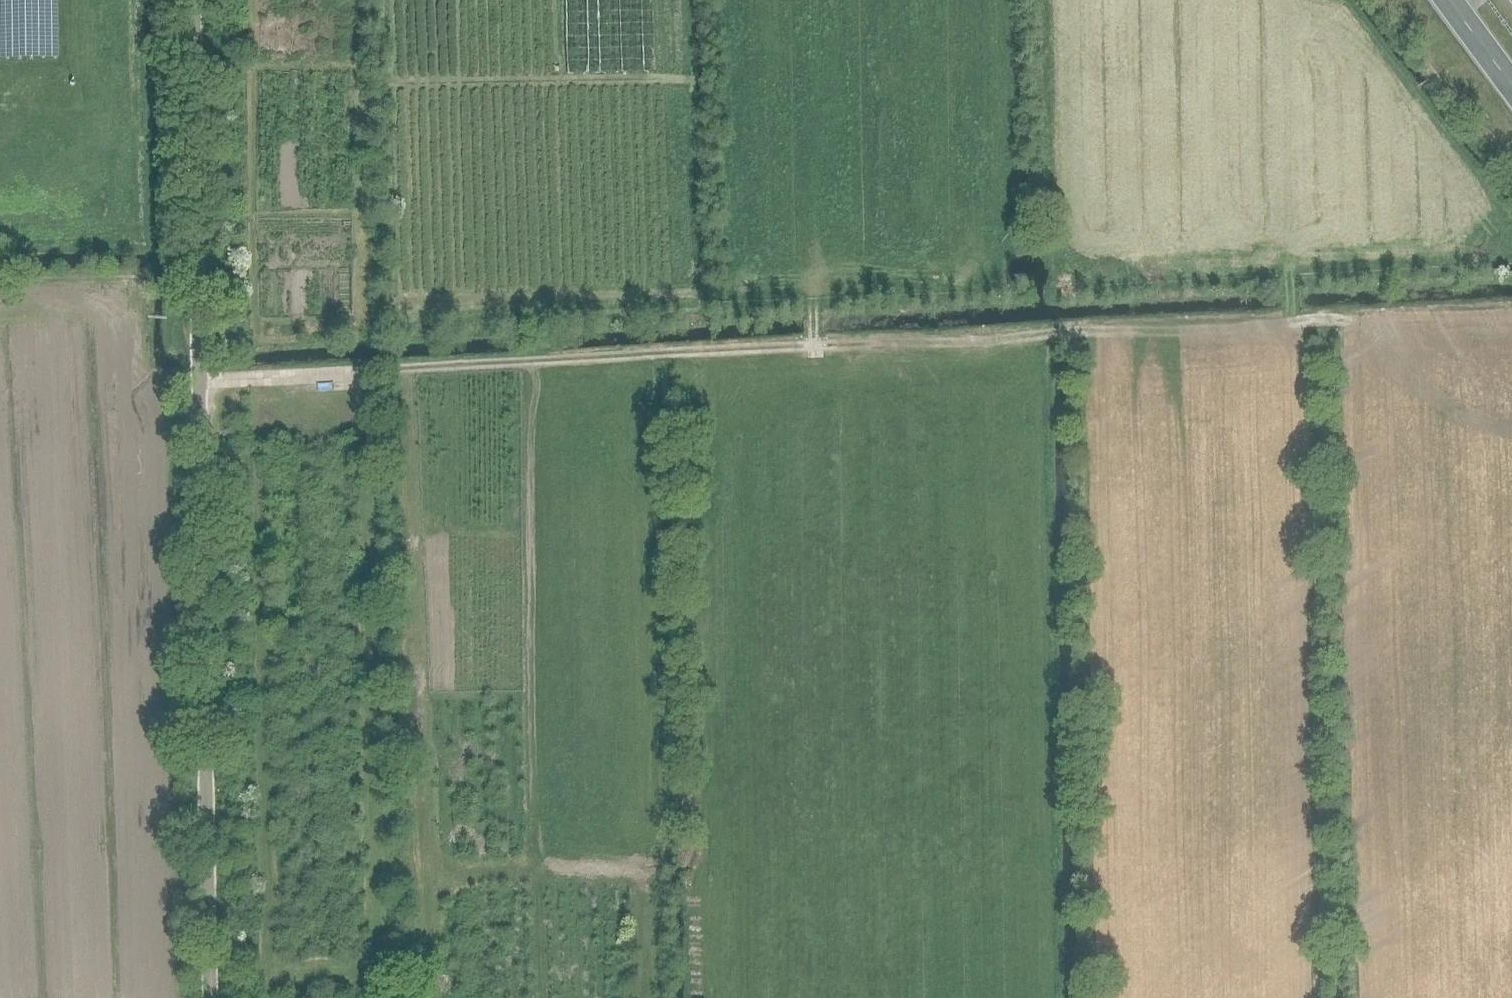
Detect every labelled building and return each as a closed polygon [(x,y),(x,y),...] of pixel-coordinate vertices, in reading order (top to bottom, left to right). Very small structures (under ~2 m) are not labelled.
[(368,403),(376,403),(376,387),(368,387),(368,403)]
